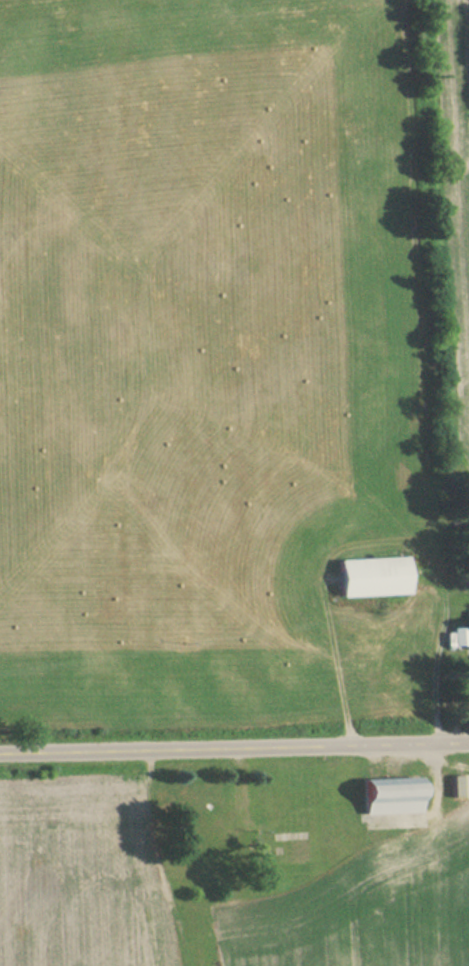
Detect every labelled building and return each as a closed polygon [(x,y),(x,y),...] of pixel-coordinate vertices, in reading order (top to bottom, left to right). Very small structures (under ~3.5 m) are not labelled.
[(337,597),(405,595),(403,558),(336,560),(337,597)] [(452,645),(468,645),(468,627),(452,627),(452,645)] [(465,774),(450,775),(451,797),(465,797),(465,774)] [(417,813),(416,776),(359,778),(361,814),(417,813)]
